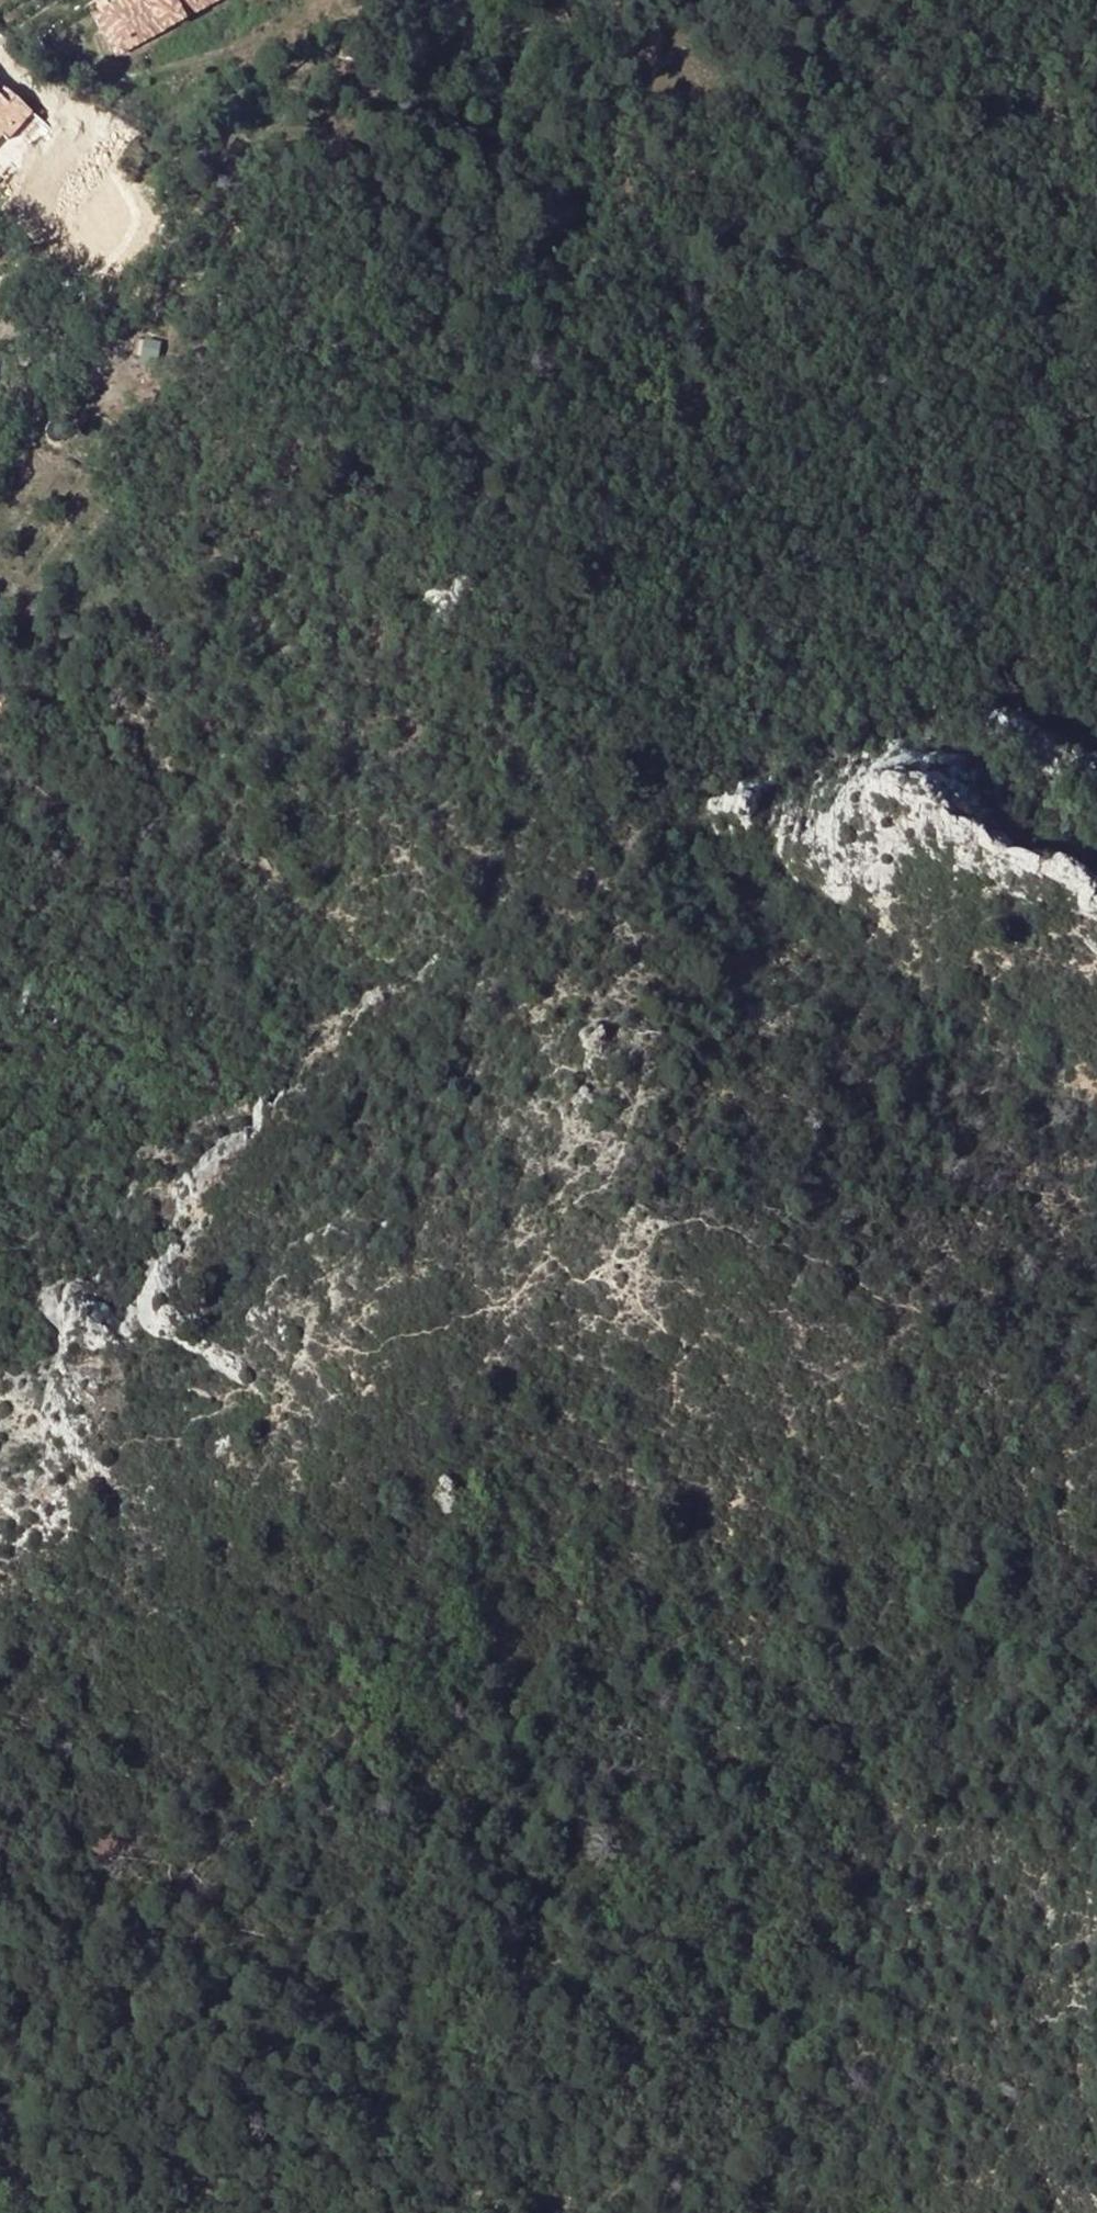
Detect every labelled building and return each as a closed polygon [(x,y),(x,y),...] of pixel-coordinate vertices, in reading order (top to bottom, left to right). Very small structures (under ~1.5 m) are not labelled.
[(112,19),(150,0),(102,0),(112,19)] [(9,109),(34,79),(0,51),(0,102),(9,109)]
